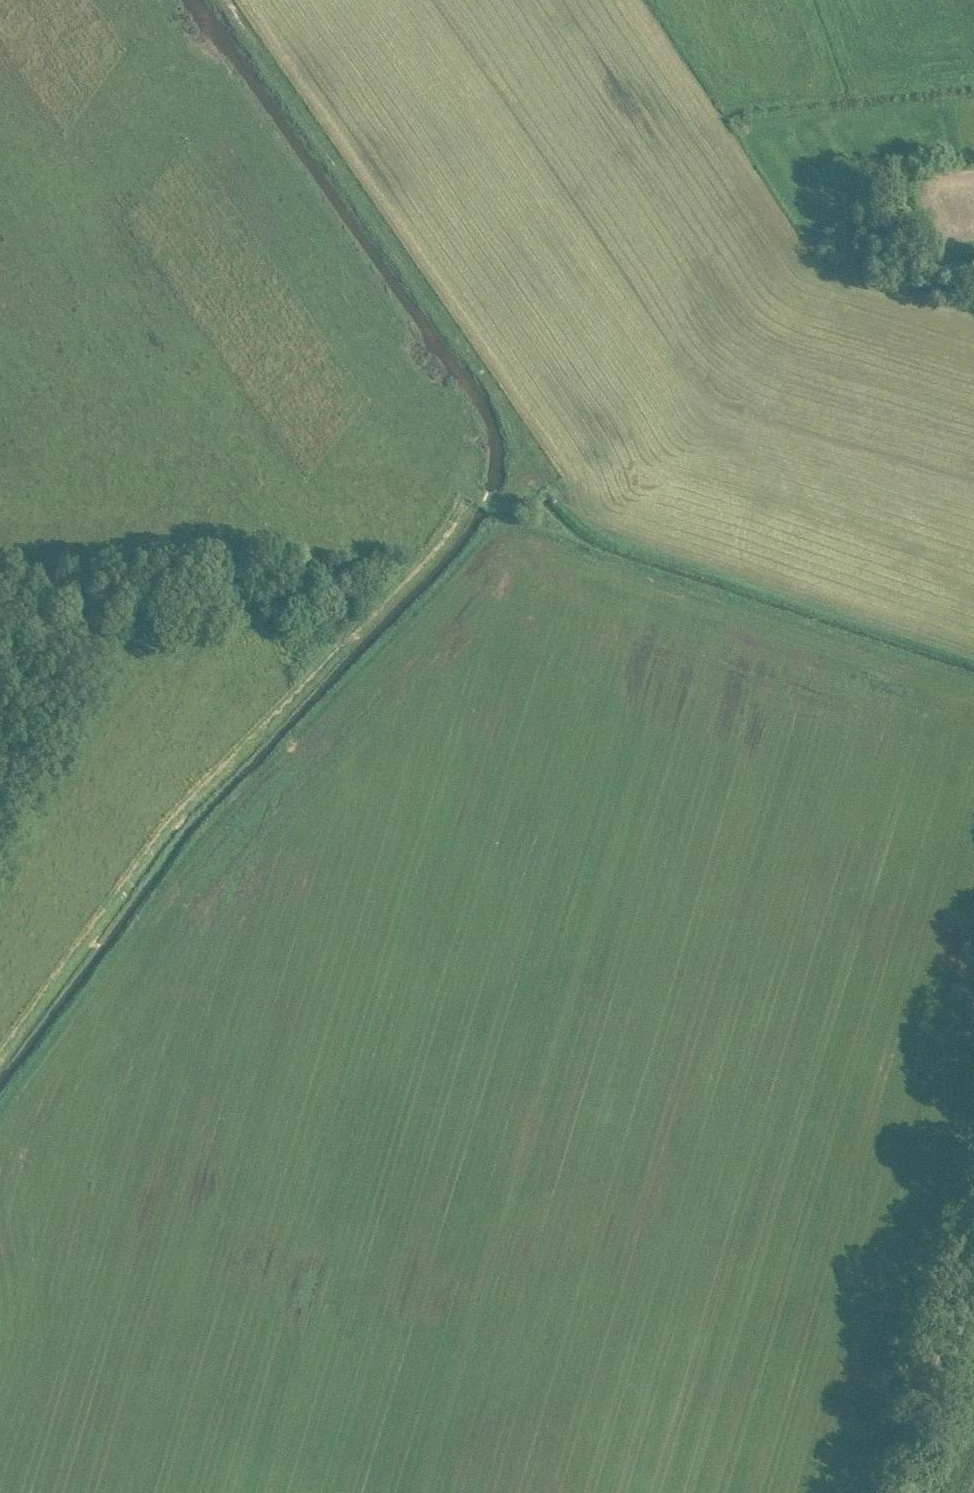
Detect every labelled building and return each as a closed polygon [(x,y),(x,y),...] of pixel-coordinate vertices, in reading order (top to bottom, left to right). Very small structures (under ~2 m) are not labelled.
[(886,260),(895,265),(900,255),(891,251),(886,260)]
